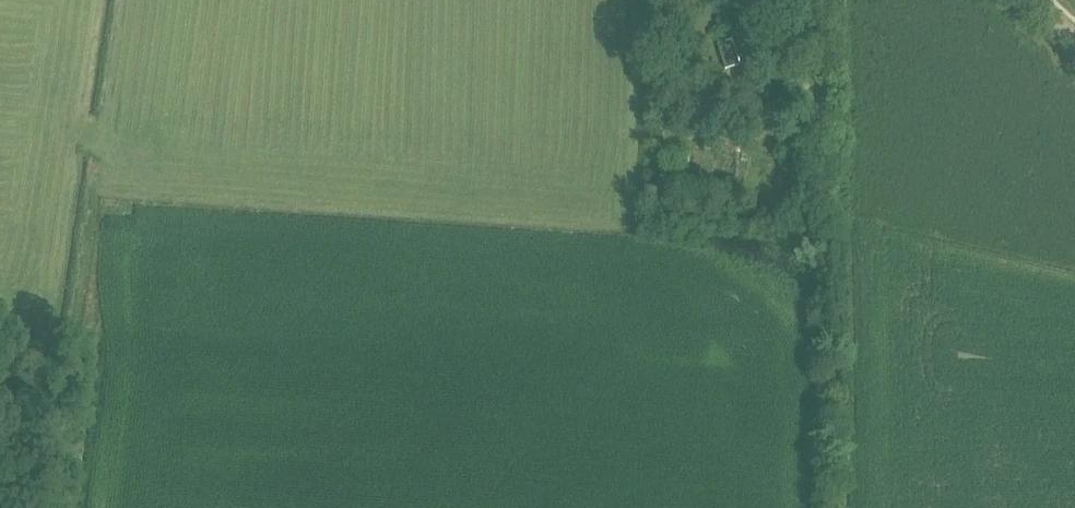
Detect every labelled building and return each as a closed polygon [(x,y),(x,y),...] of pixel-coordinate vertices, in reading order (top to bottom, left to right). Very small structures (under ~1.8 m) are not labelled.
[(725,69),(772,55),(767,38),(755,42),(752,33),(718,43),(725,69)]
